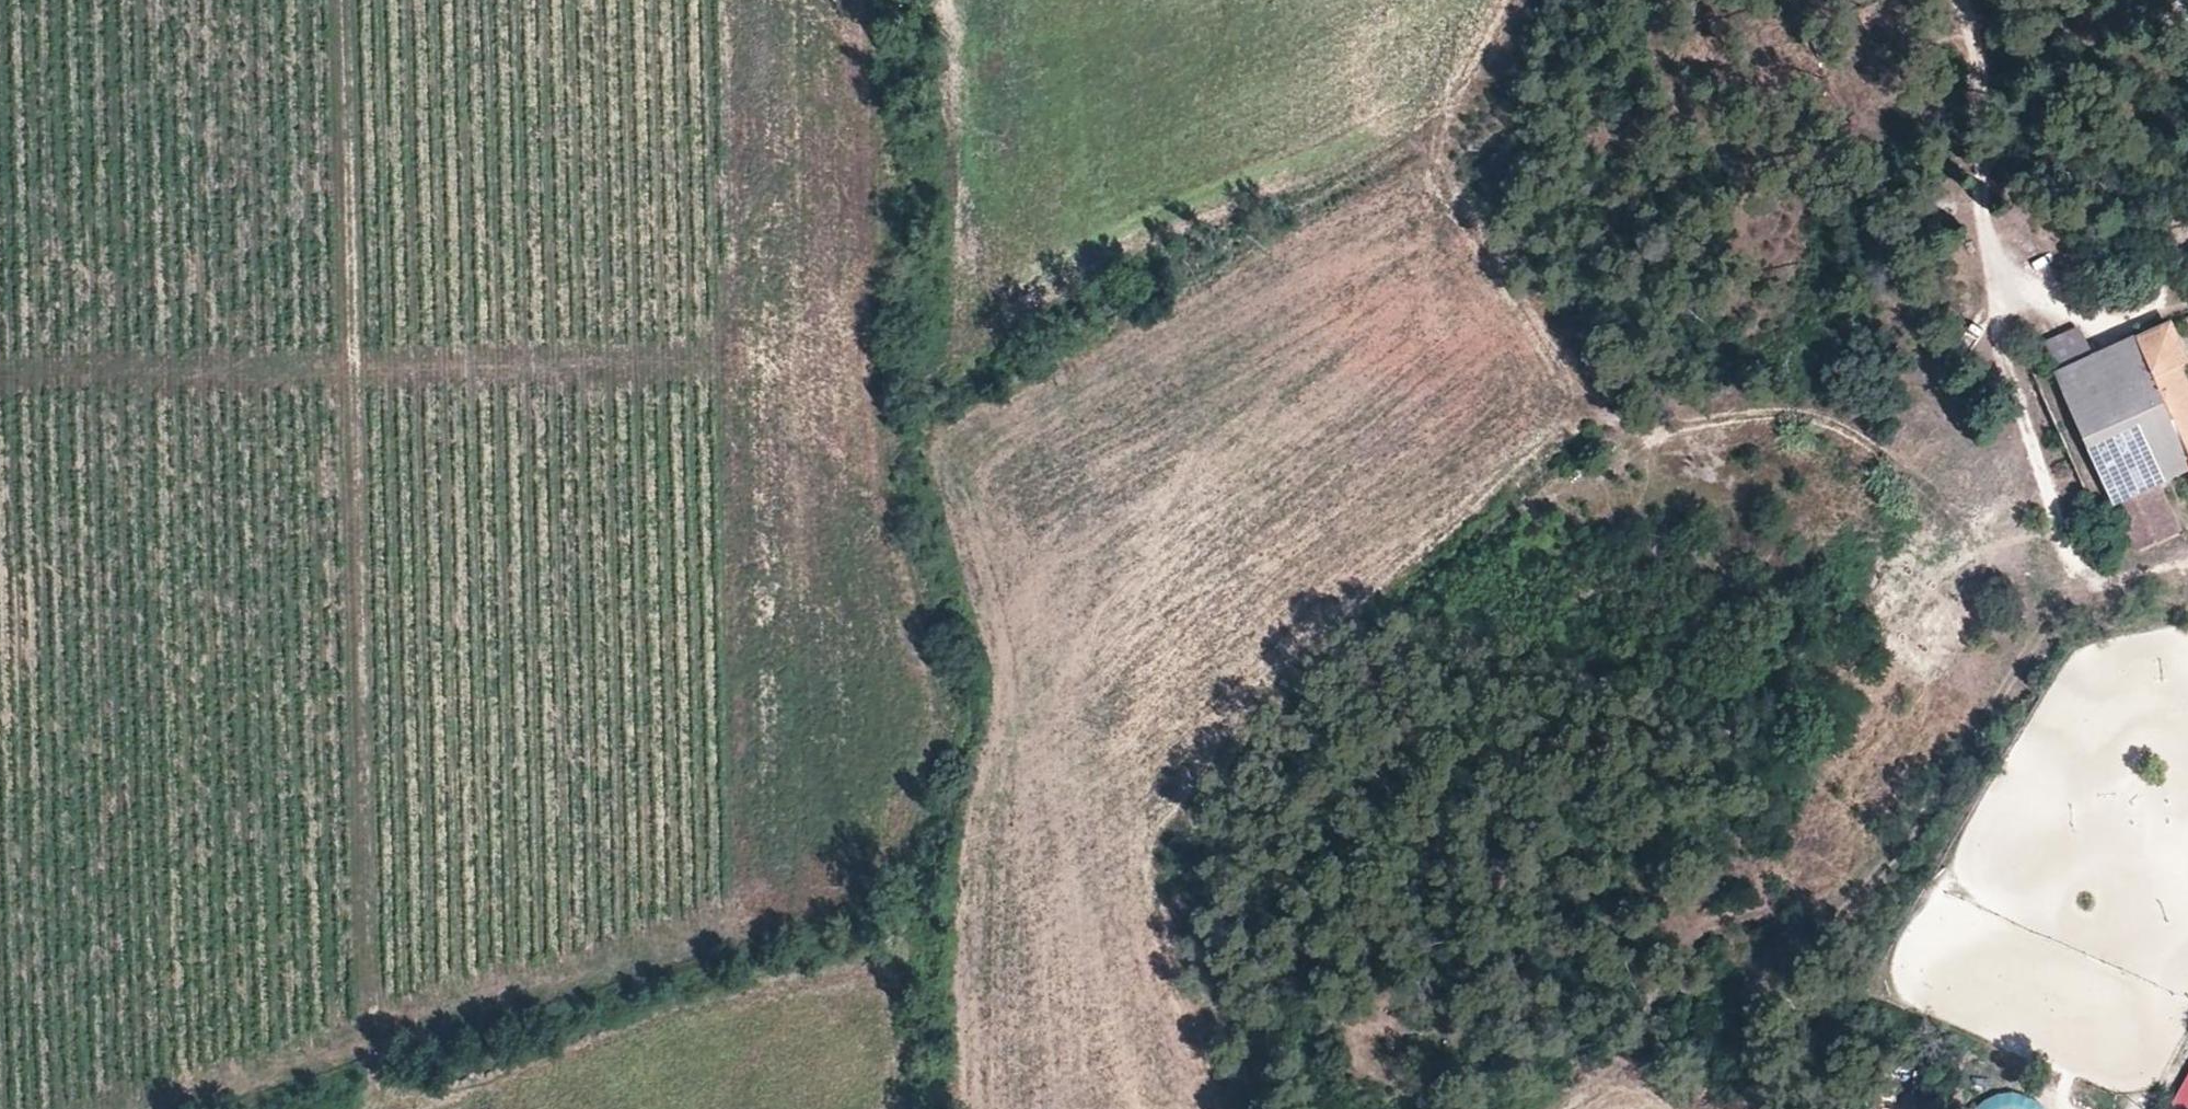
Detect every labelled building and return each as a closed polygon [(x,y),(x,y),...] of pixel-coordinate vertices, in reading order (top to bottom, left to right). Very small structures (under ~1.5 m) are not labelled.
[(2187,417),(2187,385),(2179,364),(2187,360),(2170,321),(2151,330),(2094,354),(2056,371),(2083,432),(2165,397),(2177,422),(2187,417)] [(2056,371),(2094,354),(2081,325),(2043,341),(2056,371)] [(2177,422),(2165,397),(2083,432),(2113,501),(2159,479),(2187,466),(2187,417),(2177,422)] [(2159,479),(2113,501),(2126,531),(2128,536),(2132,539),(2135,541),(2139,542),(2144,542),(2179,527),(2159,479)] [(2173,1108),(2187,1108),(2187,1079),(2173,1108)]
